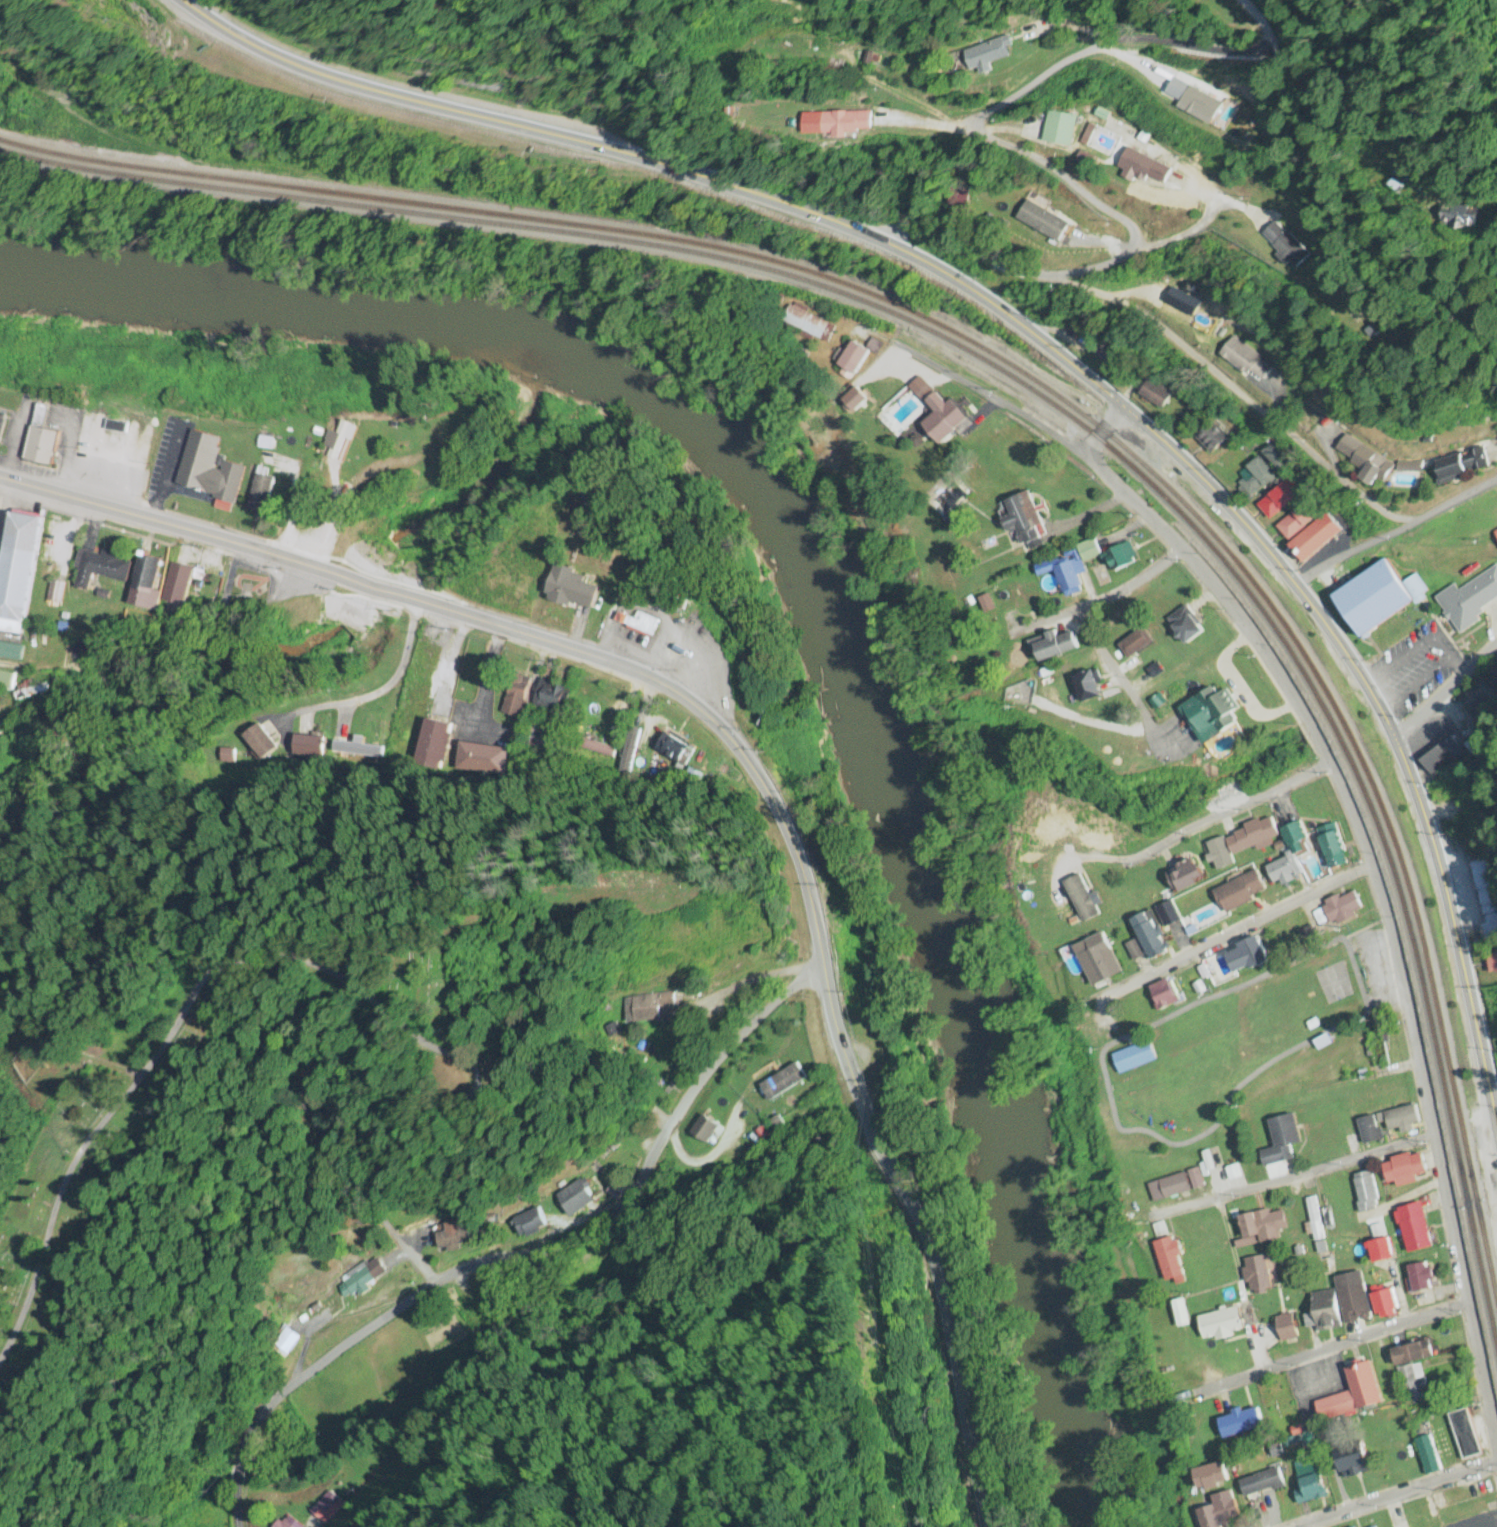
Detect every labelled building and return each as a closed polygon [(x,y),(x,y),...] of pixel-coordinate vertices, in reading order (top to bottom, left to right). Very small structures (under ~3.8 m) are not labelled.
[(980,67),(982,74),(989,72),(987,63),(1010,58),(1005,40),(960,51),(965,71),(980,67)] [(859,62),(870,63),(870,55),(859,54),(859,62)] [(1072,147),(1077,116),(1049,111),(1043,142),(1072,147)] [(872,112),(823,112),(823,134),(872,134),(872,112)] [(1147,182),(1149,177),(1166,186),(1174,170),(1129,147),(1119,167),(1147,182)] [(1481,227),(1482,208),(1447,205),(1445,224),(1481,227)] [(1049,243),(1063,222),(1040,206),(1026,227),(1049,243)] [(1310,256),(1276,222),(1261,236),(1295,270),(1310,256)] [(782,322),(828,344),(836,326),(791,304),(782,322)] [(1263,383),(1275,367),(1232,337),(1220,353),(1263,383)] [(872,351),(877,354),(882,347),(873,341),(867,349),(854,341),(838,365),(854,377),(872,351)] [(1140,393),(1163,409),(1173,395),(1150,379),(1140,393)] [(940,446),(959,432),(961,436),(974,426),(953,398),(946,403),(938,392),(926,400),(936,413),(923,423),(940,446)] [(847,403),(853,409),(859,404),(853,398),(847,403)] [(352,425),(343,421),(336,434),(330,430),(322,446),(330,450),(327,457),(334,460),(352,425)] [(107,429),(125,432),(126,425),(108,422),(107,429)] [(51,468),(60,434),(32,426),(23,460),(51,468)] [(1213,454),(1222,444),(1207,428),(1197,438),(1213,454)] [(223,438),(191,430),(176,488),(235,503),(245,467),(217,460),(223,438)] [(1380,484),(1388,471),(1373,462),(1378,454),(1345,435),(1333,456),(1380,484)] [(1292,461),(1273,442),(1262,453),(1281,472),(1292,461)] [(1480,449),(1434,462),(1440,485),(1486,471),(1480,449)] [(1276,478),(1260,457),(1240,473),(1245,480),(1239,485),(1250,498),(1276,478)] [(1259,506),(1273,520),(1304,489),(1290,476),(1259,506)] [(1008,533),(1018,530),(1023,545),(1047,537),(1031,492),(997,504),(1008,533)] [(1319,514),(1307,500),(1278,527),(1290,541),(1319,514)] [(22,637),(0,633),(0,568),(10,511),(43,517),(22,637)] [(1307,564),(1342,531),(1326,513),(1291,546),(1307,564)] [(1108,549),(1109,568),(1135,567),(1134,547),(1108,549)] [(101,556),(80,551),(71,589),(87,592),(91,576),(125,584),(131,559),(102,552),(101,556)] [(161,561),(139,556),(129,600),(151,605),(161,561)] [(1083,592),(1079,576),(1085,574),(1080,556),(1037,568),(1039,577),(1057,572),(1064,597),(1083,592)] [(1335,595),(1363,637),(1429,593),(1417,575),(1404,584),(1388,561),(1335,595)] [(594,610),(600,587),(585,583),(588,573),(554,566),(547,599),(594,610)] [(1461,635),(1480,622),(1475,615),(1496,600),(1496,566),(1459,591),(1455,585),(1436,598),(1461,635)] [(182,569),(169,567),(165,597),(177,599),(182,569)] [(47,602),(59,603),(61,583),(49,582),(47,602)] [(1168,620),(1187,646),(1205,633),(1187,607),(1168,620)] [(651,638),(659,621),(638,612),(634,620),(626,616),(623,625),(651,638)] [(1155,643),(1144,628),(1119,646),(1130,661),(1155,643)] [(1058,637),(1057,633),(1029,641),(1033,656),(1038,654),(1040,662),(1079,652),(1074,633),(1058,637)] [(19,662),(0,659),(0,641),(22,645),(19,662)] [(1495,667),(1484,675),(1495,690),(1496,688),(1496,662),(1494,664),(1495,667)] [(11,691),(0,689),(0,671),(14,673),(11,691)] [(1101,695),(1093,671),(1072,678),(1080,702),(1101,695)] [(530,679),(512,674),(501,715),(519,719),(530,679)] [(531,706),(557,717),(568,690),(542,680),(531,706)] [(1183,706),(1205,744),(1237,726),(1219,696),(1214,698),(1210,691),(1183,706)] [(440,758),(454,730),(431,718),(417,747),(440,758)] [(242,736),(261,760),(277,748),(259,724),(242,736)] [(685,768),(695,751),(665,734),(655,751),(685,768)] [(295,758),(324,758),(324,736),(295,736),(295,758)] [(1433,778),(1466,756),(1452,736),(1419,758),(1433,778)] [(459,743),(455,772),(504,778),(508,748),(459,743)] [(634,759),(633,743),(626,743),(626,759),(634,759)] [(704,775),(691,768),(683,783),(697,789),(704,775)] [(1280,838),(1272,818),(1226,836),(1234,857),(1280,838)] [(1312,847),(1298,823),(1281,832),(1295,857),(1312,847)] [(1338,859),(1346,856),(1338,836),(1322,843),(1333,870),(1341,866),(1338,859)] [(1275,885),(1296,874),(1288,857),(1267,868),(1275,885)] [(1206,882),(1195,859),(1166,872),(1177,895),(1206,882)] [(1489,860),(1470,864),(1486,941),(1496,938),(1496,896),(1489,860)] [(1268,894),(1256,871),(1215,892),(1226,915),(1268,894)] [(1312,911),(1319,926),(1329,921),(1331,925),(1363,911),(1355,892),(1312,911)] [(1157,909),(1167,929),(1181,922),(1172,902),(1157,909)] [(1131,924),(1153,961),(1170,951),(1148,914),(1131,924)] [(1106,935),(1075,948),(1093,989),(1124,976),(1106,935)] [(1270,961),(1259,938),(1226,953),(1237,976),(1270,961)] [(1496,974),(1496,954),(1488,955),(1490,975),(1496,974)] [(1150,990),(1161,1013),(1182,1003),(1170,980),(1150,990)] [(623,1000),(627,1027),(677,1021),(674,993),(623,1000)] [(1113,1058),(1121,1077),(1156,1061),(1147,1042),(1113,1058)] [(760,1086),(770,1102),(807,1081),(798,1065),(760,1086)] [(1301,1143),(1295,1114),(1270,1120),(1276,1148),(1262,1151),(1265,1167),(1295,1161),(1291,1145),(1301,1143)] [(1359,1118),(1364,1144),(1383,1141),(1378,1115),(1359,1118)] [(707,1145),(720,1128),(703,1116),(691,1134),(707,1145)] [(1384,1159),(1388,1181),(1427,1174),(1423,1152),(1384,1159)] [(1155,1203),(1205,1187),(1199,1168),(1149,1185),(1155,1203)] [(1381,1208),(1372,1171),(1354,1175),(1363,1212),(1381,1208)] [(596,1200),(581,1180),(558,1197),(572,1218),(596,1200)] [(1311,1225),(1308,1225),(1312,1242),(1325,1240),(1316,1197),(1306,1200),(1311,1225)] [(1409,1252),(1433,1247),(1424,1202),(1399,1208),(1409,1252)] [(549,1228),(536,1208),(514,1222),(526,1242),(549,1228)] [(1241,1217),(1246,1238),(1259,1235),(1260,1243),(1281,1239),(1279,1231),(1288,1230),(1284,1208),(1241,1217)] [(473,1248),(469,1229),(436,1235),(440,1254),(473,1248)] [(1155,1242),(1167,1280),(1188,1274),(1176,1235),(1155,1242)] [(1373,1262),(1395,1259),(1391,1238),(1370,1241),(1373,1262)] [(1272,1288),(1270,1256),(1245,1258),(1248,1290),(1272,1288)] [(368,1285),(387,1272),(378,1258),(337,1284),(349,1301),(370,1287),(368,1285)] [(1360,1321),(1361,1327),(1374,1324),(1363,1271),(1336,1277),(1346,1324),(1360,1321)] [(1403,1312),(1391,1285),(1373,1293),(1385,1320),(1403,1312)] [(1342,1328),(1336,1289),(1312,1293),(1318,1331),(1342,1328)] [(1239,1306),(1200,1317),(1206,1341),(1245,1331),(1239,1306)] [(1277,1317),(1283,1341),(1298,1338),(1293,1314),(1277,1317)] [(269,1350),(283,1359),(298,1337),(285,1327),(269,1350)] [(1391,1337),(1398,1366),(1434,1357),(1430,1339),(1408,1344),(1405,1333),(1391,1337)] [(1388,1345),(1373,1349),(1387,1398),(1402,1394),(1388,1345)] [(1384,1404),(1372,1360),(1346,1367),(1353,1391),(1316,1401),(1321,1421),(1384,1404)] [(1424,1364),(1402,1367),(1407,1399),(1428,1396),(1424,1364)] [(1220,1417),(1225,1438),(1264,1427),(1259,1406),(1220,1417)] [(1463,1460),(1483,1454),(1469,1408),(1450,1414),(1463,1460)] [(1419,1437),(1425,1475),(1440,1472),(1434,1435),(1419,1437)] [(1336,1449),(1345,1479),(1374,1471),(1365,1441),(1336,1449)] [(1230,1483),(1224,1461),(1195,1469),(1201,1491),(1230,1483)] [(1297,1468),(1303,1491),(1297,1492),(1300,1504),(1326,1497),(1317,1463),(1297,1468)] [(1241,1480),(1246,1498),(1285,1485),(1279,1468),(1241,1480)] [(323,1526),(344,1505),(330,1491),(309,1512),(323,1526)] [(1229,1519),(1240,1516),(1234,1491),(1212,1496),(1214,1505),(1200,1509),(1204,1526),(1231,1526),(1229,1519)] [(286,1513),(273,1526),(300,1526),(286,1513)]
